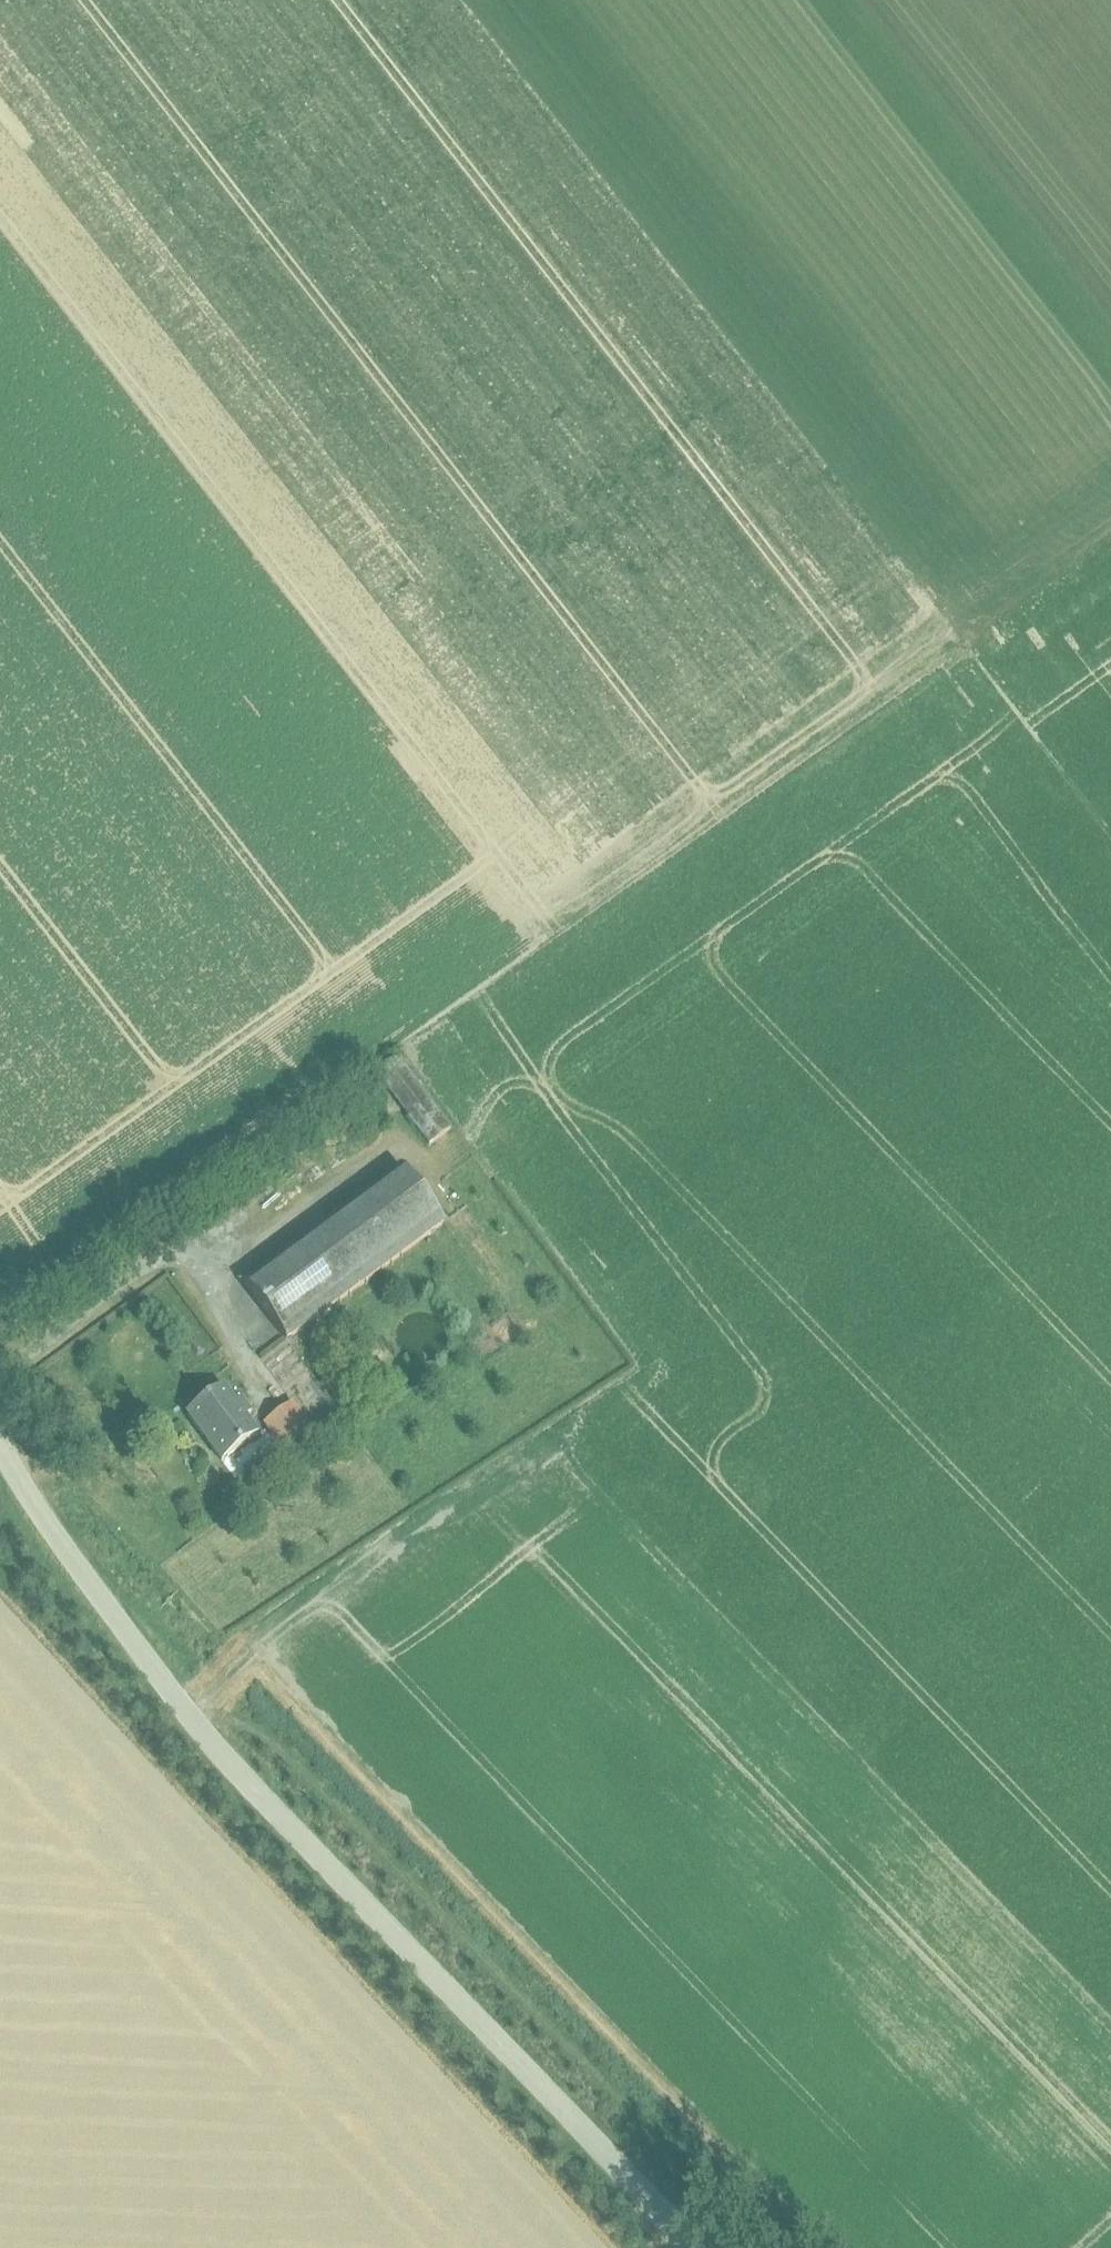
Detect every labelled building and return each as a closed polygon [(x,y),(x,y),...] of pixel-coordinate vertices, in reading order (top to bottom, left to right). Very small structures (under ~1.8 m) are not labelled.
[(377,1075),(428,1144),(449,1128),(398,1059),(377,1075)] [(242,1282),(285,1339),(442,1222),(400,1165),(242,1282)] [(186,1413),(220,1460),(257,1432),(222,1386),(186,1413)] [(262,1423),(280,1448),(310,1426),(291,1401),(262,1423)]
